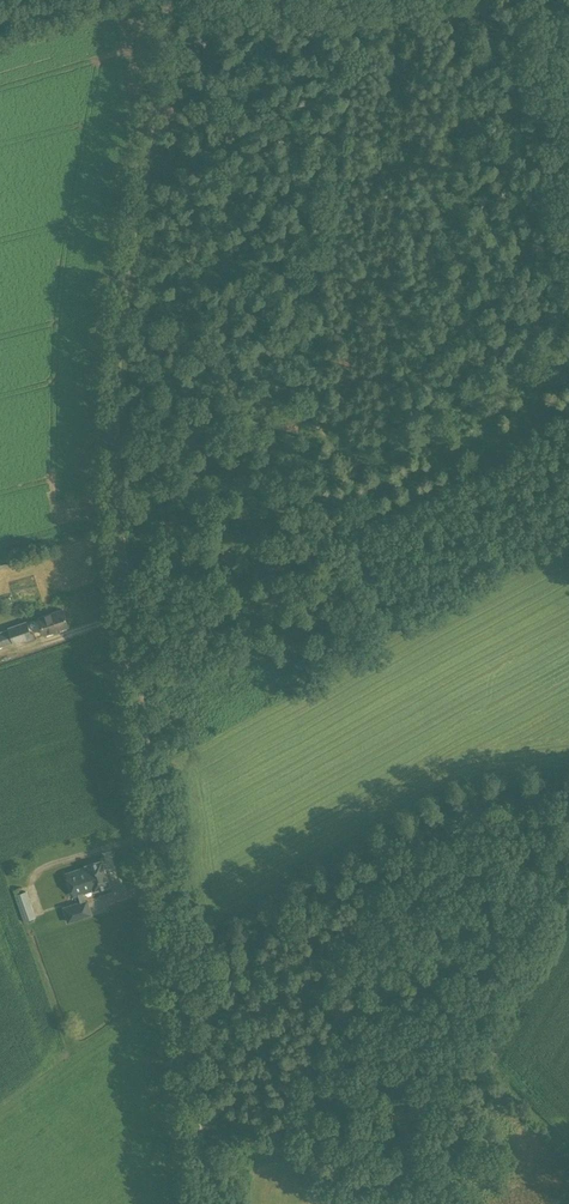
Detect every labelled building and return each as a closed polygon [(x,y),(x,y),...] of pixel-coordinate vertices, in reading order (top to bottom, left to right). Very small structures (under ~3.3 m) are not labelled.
[(0,600),(0,607),(11,602),(9,597),(0,600)] [(62,609),(37,618),(44,635),(68,627),(62,609)] [(34,639),(33,633),(31,634),(26,621),(7,627),(8,629),(0,631),(0,647),(12,643),(13,644),(24,640),(25,642),(34,639)] [(109,885),(101,861),(69,872),(76,893),(81,892),(83,897),(70,903),(73,911),(93,903),(90,896),(88,896),(86,890),(98,886),(98,888),(109,885)] [(24,922),(35,918),(25,891),(14,895),(24,922)]
